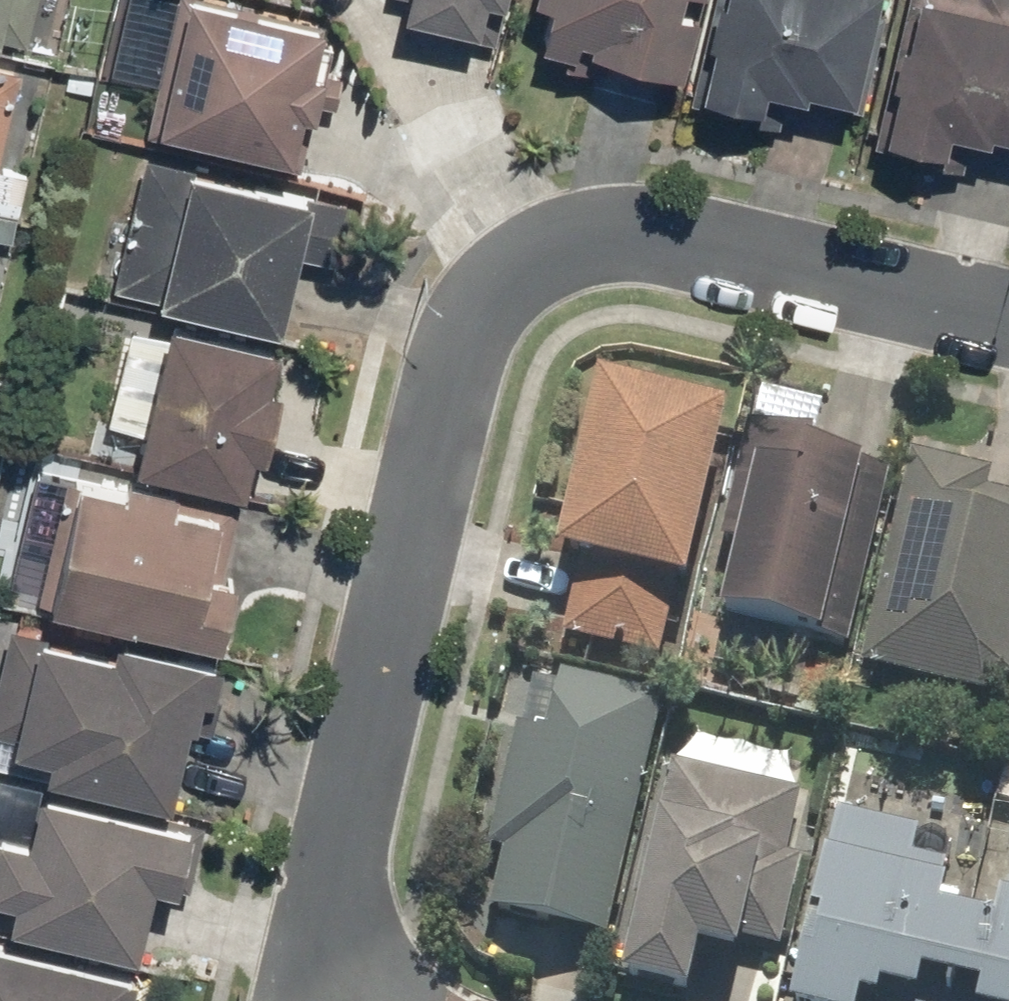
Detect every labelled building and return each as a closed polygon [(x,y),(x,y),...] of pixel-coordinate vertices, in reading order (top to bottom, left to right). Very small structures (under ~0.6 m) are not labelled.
[(21,54),(34,0),(0,0),(0,49),(21,54)] [(315,27),(211,0),(171,0),(137,132),(279,169),(315,27)] [(391,21),(468,38),(475,8),(495,12),(498,0),(395,0),(391,21)] [(521,6),(538,11),(527,52),(673,91),(698,0),(523,0),(521,6)] [(683,103),(749,118),(754,97),(851,119),(878,0),(706,0),(683,103)] [(867,146),(933,162),(939,138),(1008,154),(1008,0),(901,0),(867,146)] [(16,72),(0,68),(0,141),(16,72)] [(346,208),(136,160),(103,302),(270,339),(285,275),(328,285),(346,208)] [(267,356),(124,323),(100,428),(130,435),(120,477),(233,503),(243,463),(253,465),(269,396),(259,393),(267,356)] [(656,665),(713,419),(582,389),(541,566),(571,573),(555,641),(656,665)] [(749,428),(702,628),(843,660),(885,479),(809,462),(814,443),(749,428)] [(853,669),(978,699),(1005,684),(1008,669),(1008,500),(986,494),(991,474),(903,454),(853,669)] [(67,470),(34,613),(209,653),(242,510),(67,470)] [(2,627),(0,634),(0,756),(37,764),(32,783),(158,812),(174,743),(194,748),(211,675),(2,627)] [(481,917),(601,944),(656,699),(521,669),(479,856),(494,859),(481,917)] [(605,989),(657,1000),(673,1000),(683,955),(727,965),(731,951),(774,960),(810,799),(656,764),(605,989)] [(20,789),(8,839),(0,837),(0,935),(126,963),(142,893),(181,901),(197,829),(20,789)] [(775,1000),(863,1000),(866,1000),(903,1000),(906,988),(962,1000),(1008,1000),(1008,884),(1004,883),(998,910),(985,907),(980,929),(930,917),(942,868),(906,859),(912,835),(821,813),(775,1000)] [(0,946),(0,1000),(119,1000),(125,977),(0,946)]
